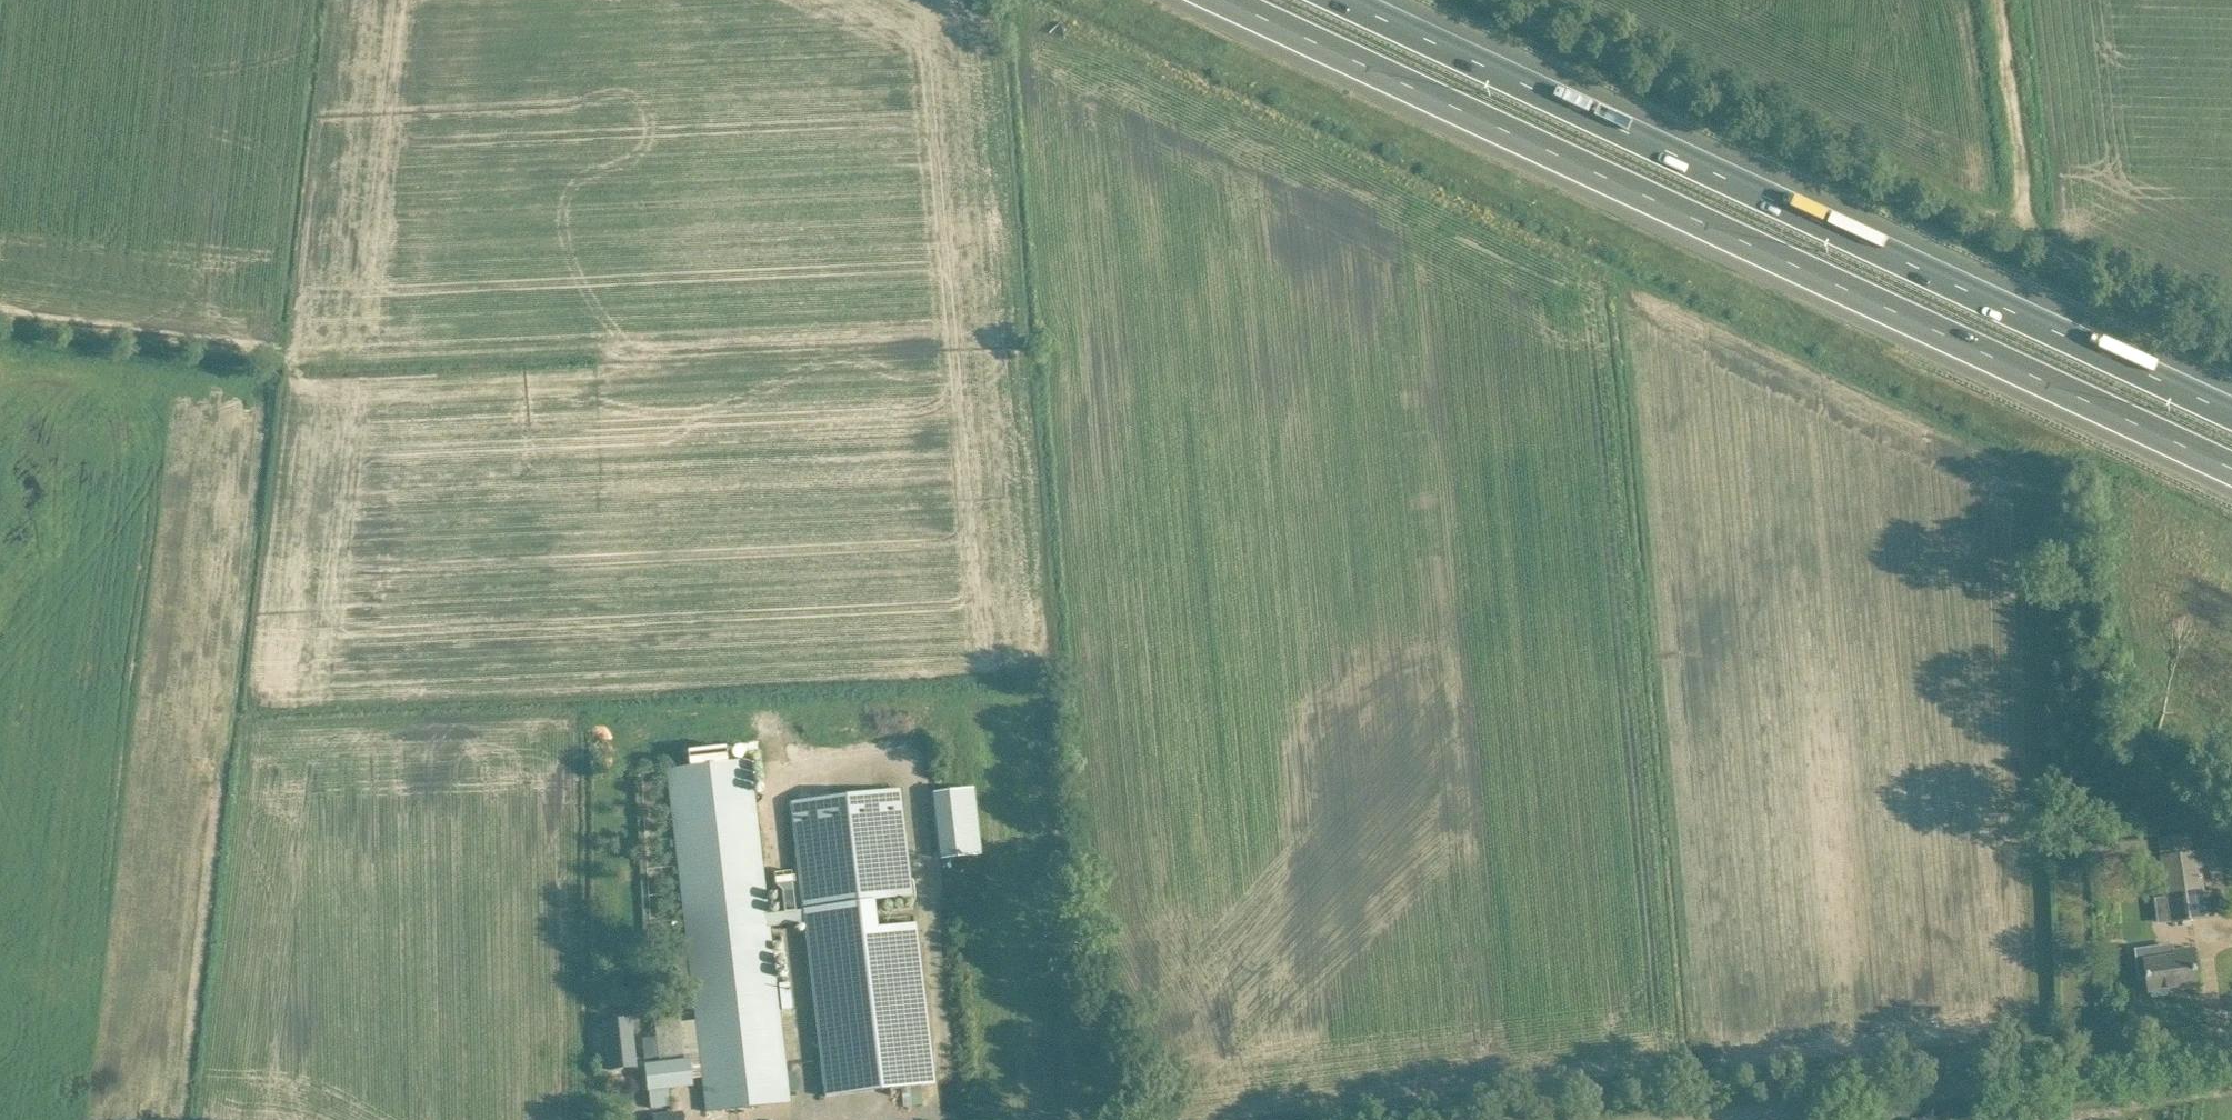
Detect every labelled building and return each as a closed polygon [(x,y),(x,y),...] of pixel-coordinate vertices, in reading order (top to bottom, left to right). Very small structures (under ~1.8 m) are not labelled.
[(787,1080),(768,927),(802,923),(804,937),(822,1098),(932,1085),(915,924),(875,929),(872,900),(911,895),(899,788),(789,800),(801,908),(767,912),(748,758),(665,768),(685,935),(700,1057),(703,1090),(706,1112),(789,1102),(787,1080)] [(973,789),(933,793),(940,859),(980,854),(973,789)] [(2176,839),(2160,840),(2163,856),(2172,923),(2207,918),(2200,867),(2216,865),(2214,849),(2198,852),(2192,852),(2190,838),(2176,839)] [(2147,977),(2149,992),(2198,985),(2193,949),(2175,952),(2175,957),(2174,957),(2172,943),(2136,948),(2140,978),(2147,977)] [(633,1068),(630,1035),(628,1019),(603,1022),(605,1036),(608,1071),(633,1068)] [(681,1024),(658,1025),(660,1054),(683,1053),(681,1024)] [(691,1078),(689,1057),(643,1063),(646,1091),(648,1091),(648,1098),(668,1096),(667,1088),(692,1085),(691,1078)]
